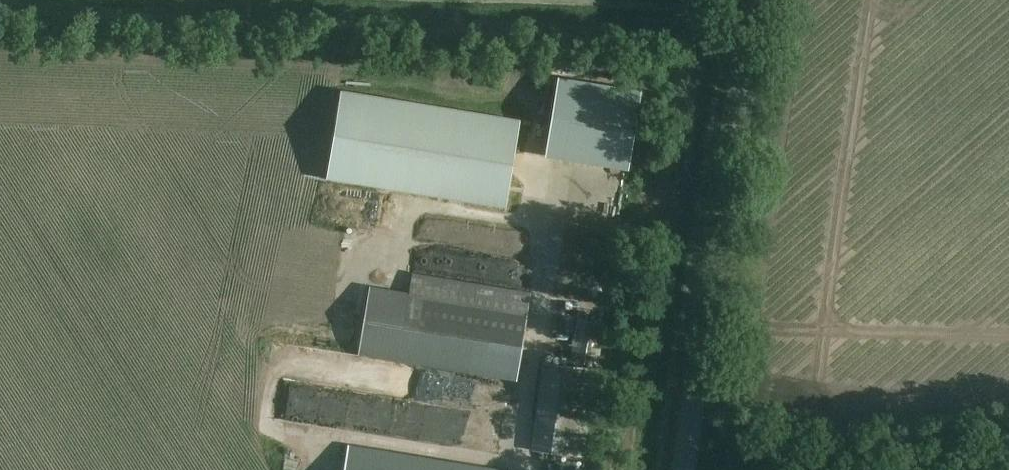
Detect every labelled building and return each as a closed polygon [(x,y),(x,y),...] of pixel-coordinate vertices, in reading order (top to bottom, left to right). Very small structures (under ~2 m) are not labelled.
[(558,76),(546,155),(622,167),(635,89),(558,76)] [(521,121),(341,91),(327,180),(506,209),(521,121)] [(556,232),(569,233),(570,215),(557,214),(556,232)] [(504,269),(502,287),(521,289),(523,271),(504,269)] [(532,293),(413,273),(410,293),(368,286),(356,353),(517,381),(532,293)] [(352,411),(361,368),(299,355),(287,356),(285,369),(285,372),(280,396),(282,426),(315,424),(319,404),(320,423),(327,425),(330,412),(352,411)] [(390,393),(394,361),(367,358),(364,390),(390,393)] [(597,370),(583,368),(544,363),(532,451),(571,456),(585,458),(597,370)] [(489,451),(507,449),(504,426),(487,428),(489,451)] [(349,446),(345,469),(495,469),(349,446)]
